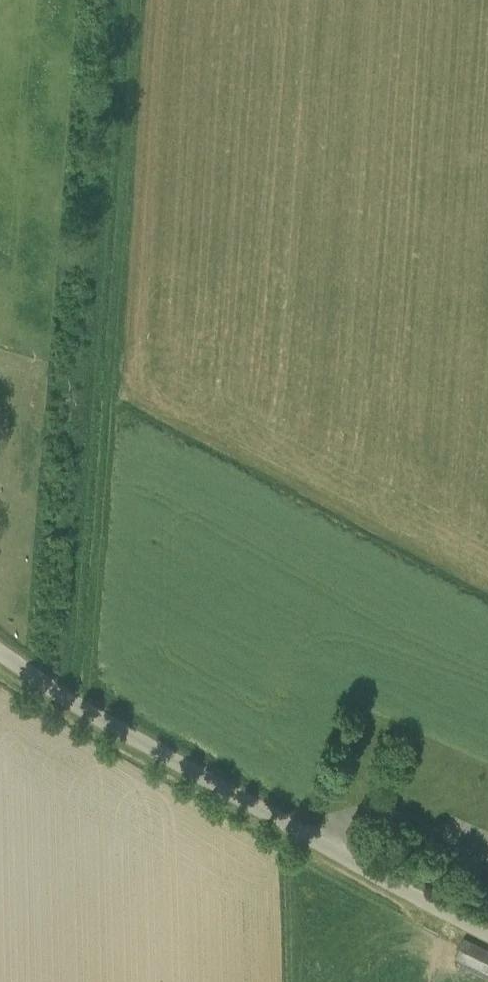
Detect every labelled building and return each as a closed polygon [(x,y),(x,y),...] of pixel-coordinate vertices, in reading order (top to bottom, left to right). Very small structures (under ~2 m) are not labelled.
[(465,939),(456,957),(462,961),(457,972),(480,981),(486,981),(487,978),(487,951),(465,939)]
